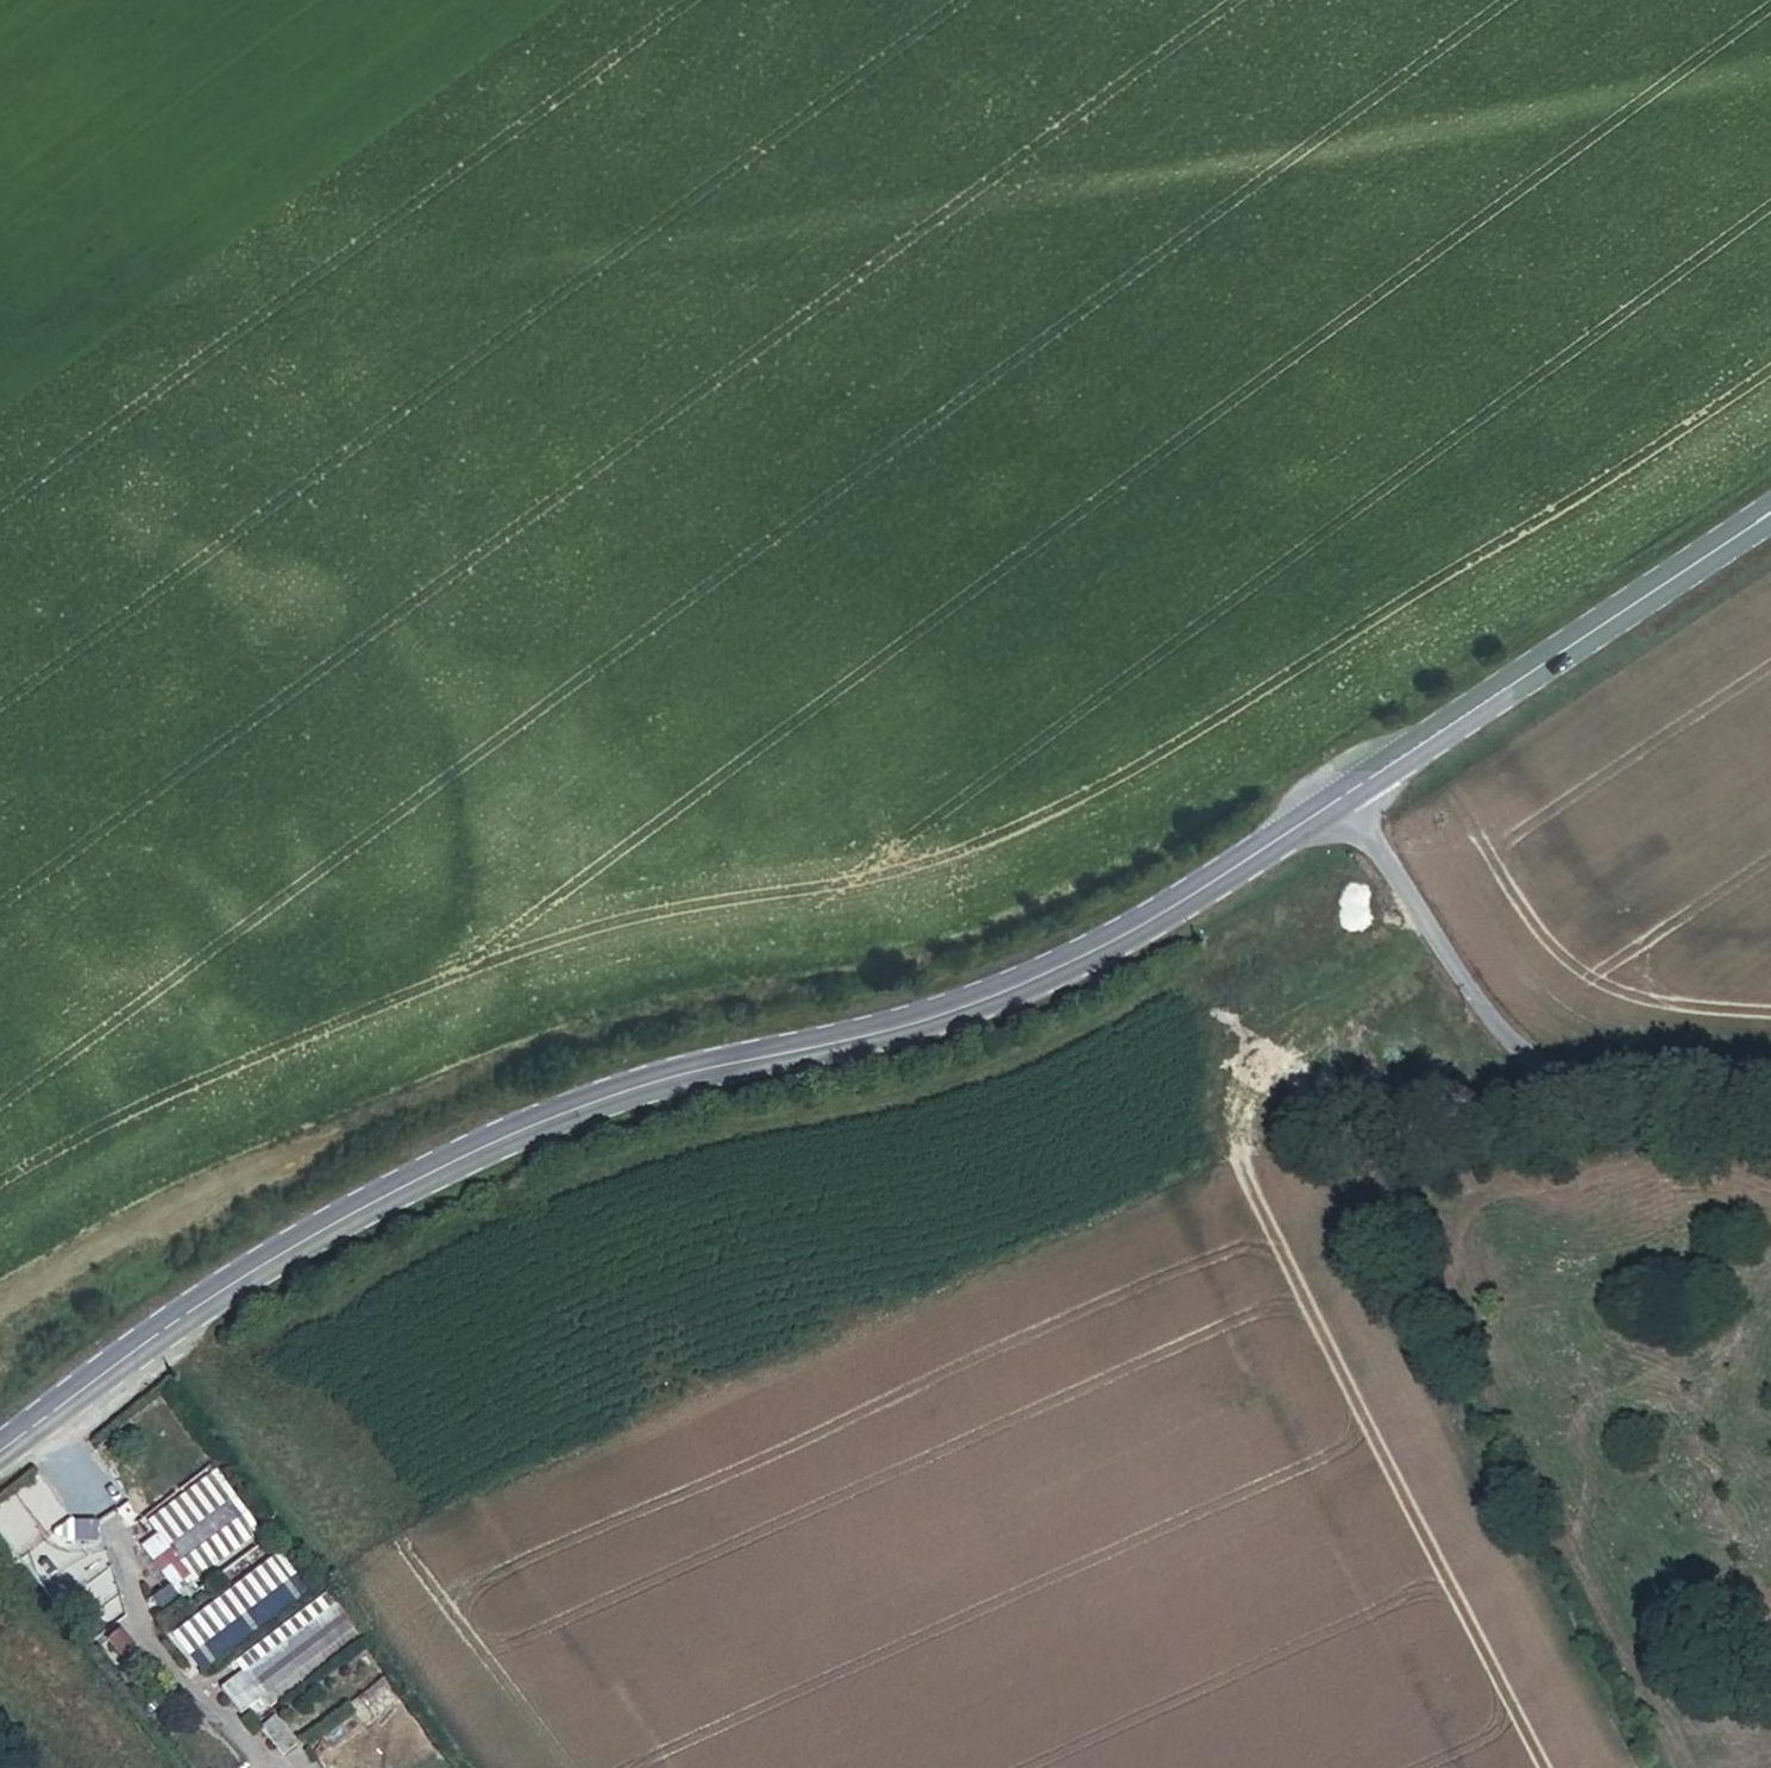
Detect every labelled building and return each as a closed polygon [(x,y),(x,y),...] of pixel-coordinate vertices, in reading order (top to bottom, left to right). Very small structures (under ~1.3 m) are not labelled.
[(154,1537),(136,1553),(178,1599),(250,1533),(200,1478),(146,1528),(154,1537)] [(85,1621),(115,1599),(81,1554),(47,1580),(67,1606),(71,1603),(85,1621)] [(261,1571),(169,1641),(186,1663),(278,1594),(261,1571)] [(240,1723),(355,1637),(335,1610),(305,1632),(297,1621),(232,1670),(239,1679),(219,1694),(240,1723)]
